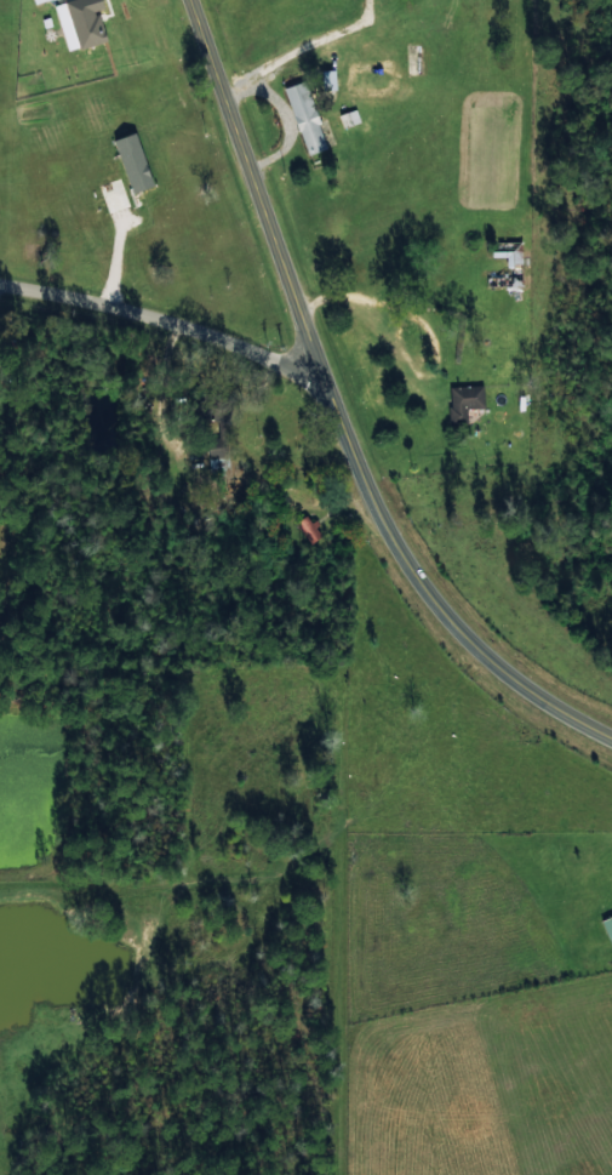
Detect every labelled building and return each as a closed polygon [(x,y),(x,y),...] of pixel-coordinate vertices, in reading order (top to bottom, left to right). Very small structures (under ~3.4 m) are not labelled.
[(102,0),(70,0),(65,2),(79,49),(106,41),(97,11),(104,8),(102,0)] [(285,87),(306,155),(326,149),(306,81),(285,87)] [(343,128),(360,121),(355,108),(338,115),(343,128)] [(522,287),(523,241),(491,241),(491,257),(506,257),(506,272),(486,271),(485,287),(522,287)] [(484,408),(483,386),(449,387),(451,419),(467,418),(466,408),(484,408)] [(611,945),(611,916),(602,919),(610,946),(611,945)]
